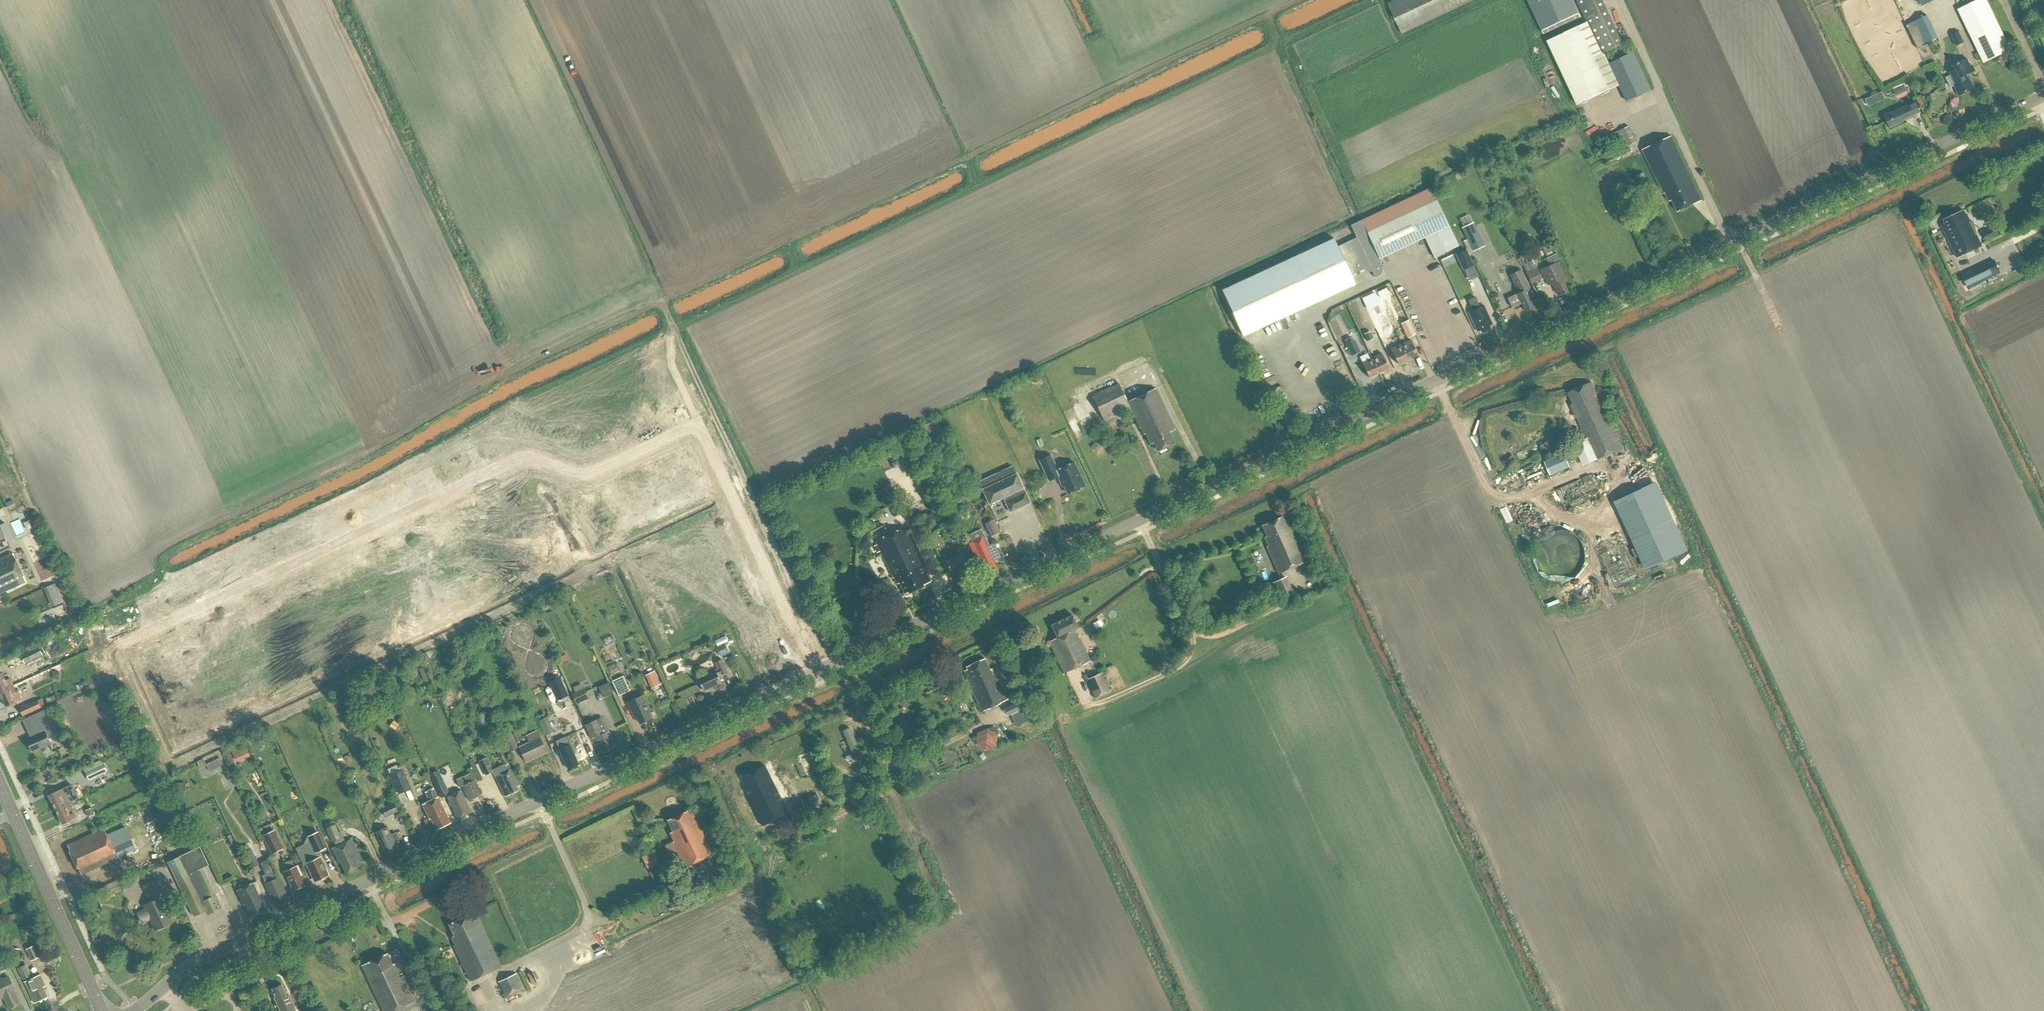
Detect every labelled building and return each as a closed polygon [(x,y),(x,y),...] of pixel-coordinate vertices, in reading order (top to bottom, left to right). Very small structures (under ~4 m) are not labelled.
[(1389,4),(1403,34),(1475,0),(1397,0),(1389,4)] [(1573,0),(1528,0),(1543,31),(1580,14),(1573,0)] [(1548,41),(1578,106),(1620,86),(1627,101),(1651,90),(1633,52),(1610,64),(1605,53),(1624,44),(1604,0),(1577,0),(1588,22),(1548,41)] [(1984,63),(2010,50),(1987,0),(1975,0),(1958,8),(1984,63)] [(1923,44),(1926,43),(1916,21),(1907,25),(1918,48),(1924,45),(1923,44)] [(1951,36),(1957,46),(1965,42),(1959,32),(1951,36)] [(1955,86),(1959,95),(1974,88),(1968,74),(1975,71),(1973,66),(1971,67),(1967,59),(1956,64),(1958,69),(1950,72),(1952,75),(1946,78),(1951,88),(1955,86)] [(1903,85),(1898,87),(1901,93),(1906,90),(1903,85)] [(1978,89),(1978,100),(1990,100),(1990,89),(1978,89)] [(1881,92),(1865,99),(1868,106),(1884,99),(1881,92)] [(1915,101),(1883,116),(1890,129),(1903,122),(1903,121),(1921,113),(1915,101)] [(1630,127),(1621,131),(1629,147),(1637,142),(1630,127)] [(1666,193),(1670,201),(1673,200),(1678,212),(1702,200),(1671,136),(1643,150),(1664,194),(1666,193)] [(1617,151),(1619,157),(1631,151),(1629,146),(1617,151)] [(1605,157),(1607,162),(1618,157),(1616,152),(1605,157)] [(1430,188),(1350,225),(1356,237),(1338,247),(1334,238),(1222,290),(1243,336),(1355,284),(1351,275),(1364,269),(1363,267),(1369,264),(1375,277),(1380,275),(1383,267),(1379,266),(1381,259),(1381,258),(1424,238),(1434,258),(1458,246),(1436,201),(1430,188)] [(1942,225),(1957,258),(1982,246),(1976,234),(1973,222),(1971,222),(1967,214),(1965,214),(1963,210),(1943,219),(1945,223),(1942,225)] [(1996,228),(1989,231),(1992,237),(1999,234),(1996,228)] [(1485,246),(1479,234),(1467,239),(1473,251),(1485,246)] [(1553,253),(1549,243),(1543,246),(1548,255),(1553,253)] [(1466,249),(1456,254),(1464,270),(1474,265),(1466,249)] [(2011,251),(2006,253),(2009,262),(2015,260),(2011,251)] [(1546,258),(1548,263),(1559,259),(1556,254),(1546,258)] [(1533,259),(1527,262),(1524,255),(1518,257),(1530,284),(1542,279),(1533,259)] [(1435,259),(1429,261),(1432,268),(1438,266),(1435,259)] [(1962,276),(1967,287),(2000,272),(1994,261),(1962,276)] [(1552,283),(1557,293),(1559,292),(1561,296),(1568,292),(1563,282),(1566,281),(1557,262),(1541,270),(1548,285),(1552,283)] [(1422,272),(1426,265),(1422,263),(1418,270),(1422,272)] [(1491,275),(1500,270),(1497,263),(1487,268),(1491,275)] [(1520,304),(1522,303),(1526,311),(1528,310),(1529,311),(1531,309),(1532,308),(1534,307),(1529,297),(1531,296),(1528,289),(1529,289),(1520,270),(1510,275),(1519,293),(1516,295),(1520,304)] [(1466,277),(1465,289),(1476,290),(1478,278),(1466,277)] [(1375,293),(1362,299),(1367,310),(1380,304),(1375,293)] [(1477,331),(1480,330),(1482,333),(1491,329),(1489,326),(1492,324),(1484,306),(1480,308),(1475,297),(1468,300),(1473,311),(1469,313),(1477,331)] [(1402,324),(1408,338),(1415,335),(1408,321),(1402,324)] [(1370,332),(1365,334),(1368,341),(1373,338),(1370,332)] [(1361,352),(1355,339),(1345,344),(1351,357),(1361,352)] [(1401,345),(1408,360),(1418,355),(1411,340),(1401,345)] [(1391,349),(1398,364),(1408,360),(1401,345),(1391,349)] [(1426,355),(1428,359),(1436,356),(1435,351),(1426,355)] [(1372,358),(1379,373),(1389,368),(1382,353),(1372,358)] [(1362,363),(1369,378),(1379,373),(1372,358),(1362,363)] [(1300,389),(1311,385),(1309,379),(1298,384),(1300,389)] [(1587,439),(1575,444),(1585,465),(1596,460),(1623,448),(1614,426),(1613,427),(1592,382),(1568,393),(1574,404),(1571,405),(1587,439)] [(1093,396),(1104,421),(1131,409),(1140,429),(1141,428),(1144,434),(1146,434),(1151,445),(1154,443),(1158,452),(1175,444),(1169,433),(1175,430),(1156,389),(1128,402),(1119,384),(1093,396)] [(1075,406),(1081,403),(1076,394),(1071,396),(1075,406)] [(1013,422),(1001,428),(1005,436),(1017,430),(1013,422)] [(1645,459),(1656,454),(1654,450),(1643,455),(1645,459)] [(1547,462),(1553,477),(1573,468),(1567,454),(1547,462)] [(1064,486),(1068,494),(1077,490),(1079,491),(1082,489),(1083,487),(1085,486),(1074,462),(1058,470),(1051,455),(1040,461),(1049,481),(1058,477),(1063,487),(1064,486)] [(649,470),(639,475),(647,492),(657,487),(649,470)] [(990,504),(1004,497),(1010,512),(1030,502),(1017,474),(1007,478),(1003,471),(980,482),(983,489),(990,504)] [(1596,477),(1602,488),(1610,483),(1604,473),(1596,477)] [(639,475),(629,479),(637,497),(647,492),(639,475)] [(1267,547),(1279,573),(1307,561),(1286,515),(1262,526),(1267,536),(1265,538),(1269,546),(1267,547)] [(986,524),(991,536),(1001,532),(995,519),(986,524)] [(0,526),(0,553),(11,548),(0,526)] [(970,536),(981,531),(979,526),(968,531),(970,536)] [(905,528),(876,541),(893,578),(894,577),(897,584),(900,583),(905,594),(930,582),(905,528)] [(982,537),(970,543),(977,557),(976,558),(983,575),(987,573),(988,574),(998,569),(994,561),(1002,557),(995,543),(987,547),(982,537)] [(946,561),(951,572),(953,571),(954,572),(957,571),(958,569),(967,565),(962,554),(961,554),(958,549),(945,555),(947,561),(946,561)] [(1258,550),(1251,553),(1255,564),(1262,562),(1258,550)] [(27,582),(13,553),(0,560),(0,594),(27,582)] [(1613,560),(1616,566),(1623,563),(1620,557),(1613,560)] [(964,586),(959,575),(944,583),(949,594),(964,586)] [(1272,583),(1279,599),(1293,593),(1286,576),(1272,583)] [(1079,628),(1073,616),(1052,625),(1057,637),(1054,639),(1049,642),(1065,674),(1090,661),(1079,637),(1078,638),(1075,630),(1079,628)] [(718,646),(723,655),(729,652),(725,643),(718,646)] [(628,651),(627,654),(631,657),(635,655),(635,651),(632,649),(630,644),(626,645),(628,651)] [(39,647),(22,655),(26,663),(43,655),(39,647)] [(559,657),(562,663),(567,661),(564,654),(559,657)] [(1008,700),(999,679),(997,680),(992,669),(990,670),(985,658),(967,667),(968,669),(964,671),(968,680),(982,711),(1008,700)] [(697,675),(698,679),(704,691),(722,682),(719,676),(728,671),(722,659),(716,662),(719,669),(716,670),(709,674),(707,670),(704,668),(700,668),(697,671),(697,675)] [(654,671),(648,675),(654,687),(660,684),(654,671)] [(43,674),(46,682),(51,679),(48,672),(43,674)] [(13,686),(10,678),(5,681),(2,673),(0,674),(0,692),(13,686)] [(1087,680),(1095,698),(1110,691),(1102,673),(1087,680)] [(612,681),(619,696),(630,691),(623,676),(612,681)] [(556,701),(567,696),(559,678),(548,682),(556,701)] [(6,707),(15,702),(20,700),(13,686),(0,692),(0,695),(6,707)] [(589,698),(584,688),(572,694),(577,704),(589,698)] [(628,702),(635,717),(637,716),(640,723),(651,718),(648,711),(650,710),(643,695),(628,702)] [(38,700),(20,708),(23,716),(42,708),(38,700)] [(39,733),(26,739),(32,752),(50,744),(47,737),(52,735),(44,717),(34,722),(39,733)] [(553,731),(546,717),(538,720),(545,735),(553,731)] [(387,727),(393,731),(398,725),(392,720),(387,727)] [(594,737),(602,754),(614,748),(612,746),(615,744),(608,731),(603,733),(597,720),(585,725),(592,738),(594,737)] [(996,735),(987,729),(978,733),(975,745),(985,751),(995,747),(996,735)] [(510,730),(502,733),(510,752),(518,748),(510,730)] [(519,747),(526,762),(547,752),(540,738),(537,731),(526,736),(529,743),(519,747)] [(566,736),(555,741),(568,769),(576,765),(575,762),(577,761),(566,736)] [(236,761),(250,756),(246,746),(232,752),(236,761)] [(486,757),(479,760),(486,775),(493,771),(486,757)] [(209,768),(223,762),(221,758),(207,765),(209,768)] [(85,772),(89,780),(102,774),(98,765),(85,772)] [(748,787),(745,789),(749,796),(748,797),(762,825),(788,813),(765,766),(742,776),(748,787)] [(211,791),(226,784),(218,767),(203,774),(211,791)] [(498,775),(495,776),(505,797),(506,796),(505,796),(508,795),(519,790),(517,787),(520,785),(512,768),(498,775)] [(411,788),(403,770),(390,776),(399,794),(411,788)] [(438,770),(429,774),(431,779),(440,775),(438,770)] [(463,786),(469,801),(482,795),(475,780),(471,773),(457,780),(460,787),(463,786)] [(58,791),(49,796),(56,810),(70,803),(79,799),(72,784),(58,791)] [(437,788),(441,797),(449,793),(444,784),(437,788)] [(25,798),(34,794),(32,788),(23,792),(25,798)] [(423,804),(430,819),(431,819),(437,830),(451,823),(438,797),(434,788),(426,792),(430,801),(423,804)] [(447,797),(458,818),(471,812),(461,790),(447,797)] [(56,810),(62,825),(72,820),(68,812),(73,810),(70,803),(56,810)] [(79,811),(93,807),(92,803),(78,807),(79,811)] [(398,811),(394,803),(382,808),(386,816),(398,811)] [(668,820),(673,831),(670,833),(674,841),(673,842),(685,867),(713,854),(691,809),(668,820)] [(336,825),(328,828),(334,842),(336,842),(338,846),(333,848),(340,863),(342,862),(347,873),(361,866),(359,861),(363,859),(354,839),(347,842),(342,831),(340,832),(336,825)] [(380,839),(387,854),(398,849),(395,841),(400,839),(397,832),(392,835),(391,834),(390,834),(387,827),(378,831),(381,838),(380,839)] [(105,830),(68,847),(81,873),(82,877),(110,863),(113,870),(122,866),(119,860),(105,830)] [(263,836),(272,854),(283,849),(274,831),(263,836)] [(308,864),(316,881),(329,875),(324,864),(324,863),(321,857),(320,858),(318,855),(320,851),(325,848),(327,850),(318,832),(309,836),(311,842),(297,849),(305,866),(308,864)] [(227,836),(231,845),(236,843),(232,834),(227,836)] [(132,840),(114,849),(118,859),(137,850),(132,840)] [(211,913),(222,908),(203,868),(209,865),(200,846),(168,862),(195,916),(205,911),(211,913)] [(717,867),(720,875),(732,870),(724,849),(717,852),(722,865),(717,867)] [(246,853),(253,868),(260,865),(253,850),(246,853)] [(642,857),(649,870),(659,864),(652,851),(642,857)] [(277,901),(279,904),(287,900),(282,890),(285,889),(280,878),(279,879),(270,860),(262,864),(267,876),(264,877),(267,884),(275,903),(277,901)] [(291,881),(295,890),(297,889),(300,888),(302,886),(304,885),(301,878),(302,878),(300,873),(302,873),(298,865),(295,867),(292,860),(283,864),(286,871),(285,871),(290,882),(291,881)] [(150,919),(156,930),(173,923),(161,898),(164,896),(157,880),(145,885),(153,901),(144,905),(146,909),(138,913),(143,923),(150,919)] [(244,905),(245,904),(251,916),(258,912),(260,914),(260,915),(266,912),(266,911),(265,909),(266,909),(253,883),(237,890),(244,905)] [(455,936),(452,937),(456,945),(454,946),(471,981),(502,966),(476,911),(449,924),(455,936)] [(25,950),(31,962),(40,958),(34,946),(25,950)] [(10,960),(18,960),(20,949),(12,948),(10,960)] [(9,966),(3,952),(0,953),(0,970),(9,966)] [(362,965),(384,1010),(395,1010),(415,1001),(402,973),(400,974),(395,963),(393,965),(388,953),(362,965)] [(25,982),(35,1003),(48,997),(43,987),(45,986),(40,974),(33,978),(27,965),(18,969),(25,982)] [(497,980),(504,996),(522,989),(515,972),(497,980)] [(2,978),(0,979),(0,997),(3,996),(10,1008),(20,1003),(14,990),(15,990),(9,977),(3,980),(2,978)] [(281,1010),(294,1010),(296,1010),(289,994),(287,995),(282,984),(281,985),(279,984),(279,983),(274,986),(273,988),(273,989),(276,996),(275,997),(281,1010)]
